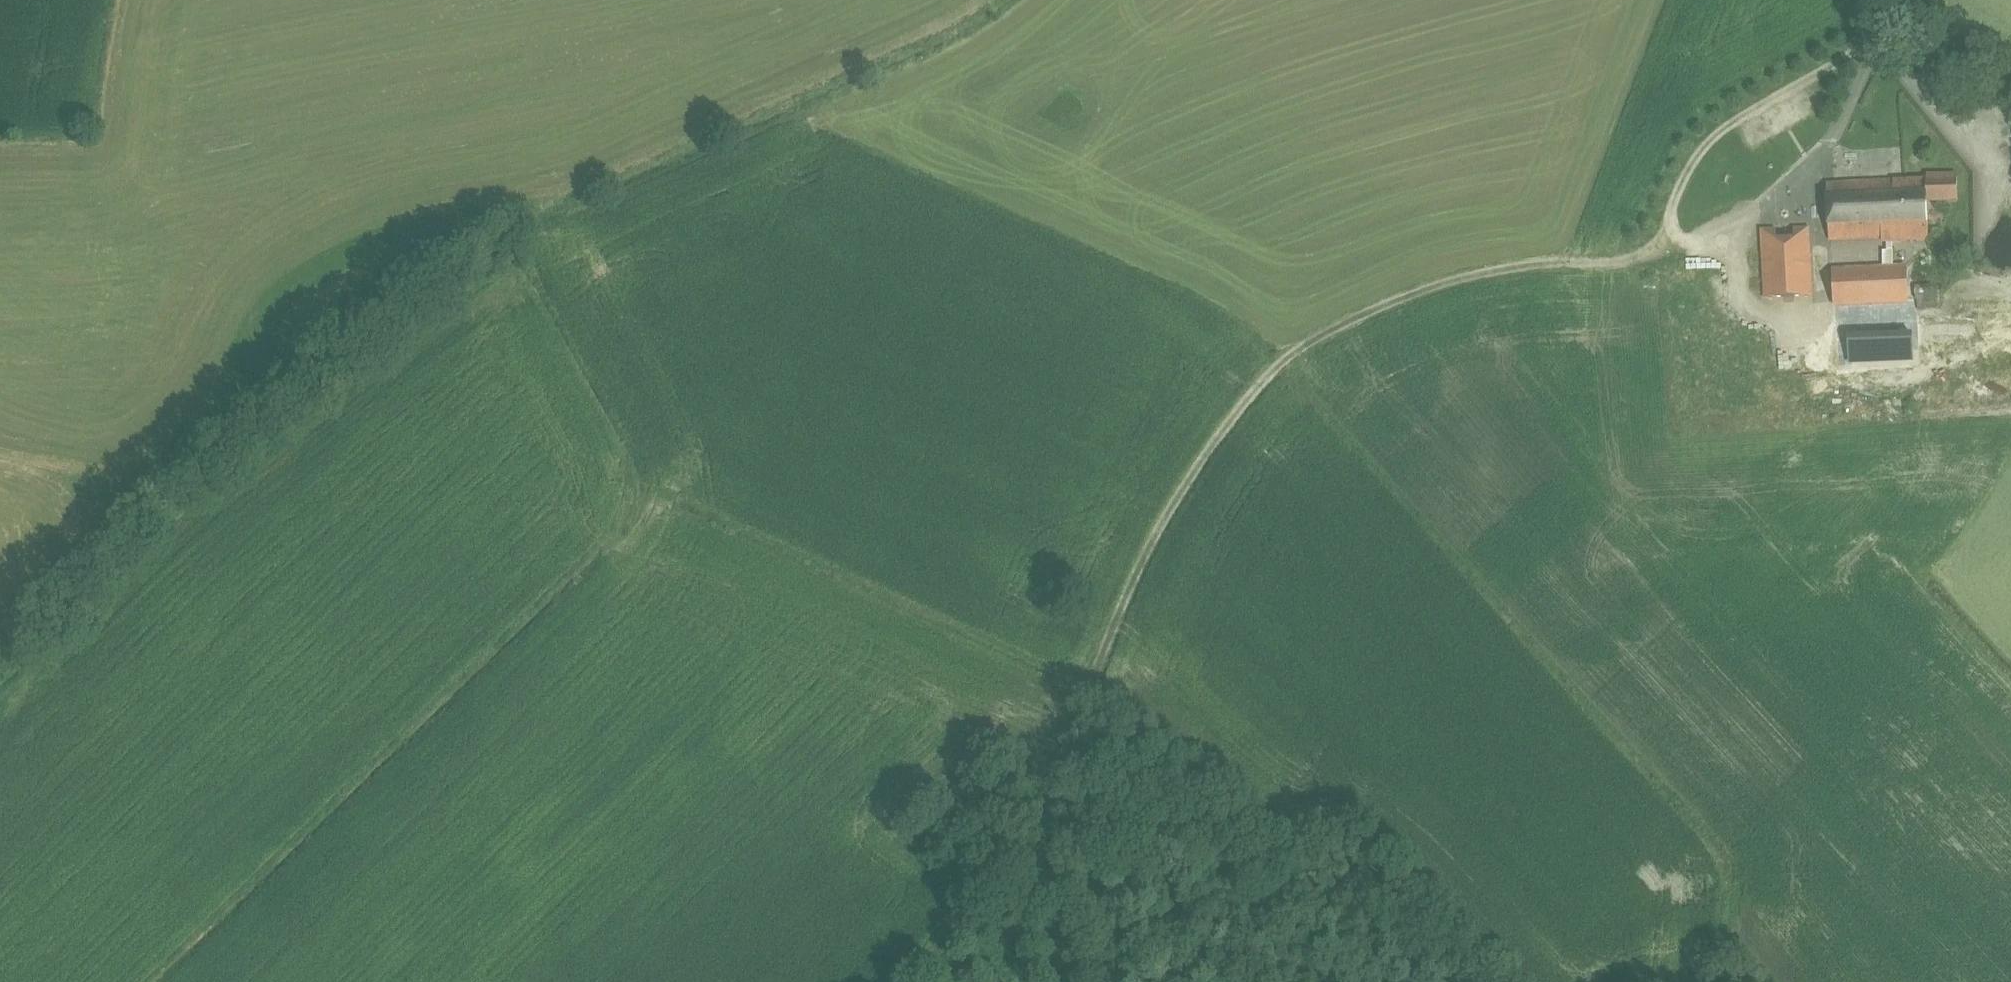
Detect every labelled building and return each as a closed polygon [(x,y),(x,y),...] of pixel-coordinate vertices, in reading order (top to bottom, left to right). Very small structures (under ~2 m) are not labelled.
[(1928,201),(1959,200),(1958,173),(1927,174),(1928,178),(1827,183),(1830,239),(1882,236),(1882,241),(1929,239),(1928,201)] [(1765,298),(1813,296),(1809,227),(1795,228),(1795,240),(1777,241),(1777,228),(1762,229),(1765,298)] [(1835,305),(1909,302),(1907,266),(1833,270),(1835,305)]
